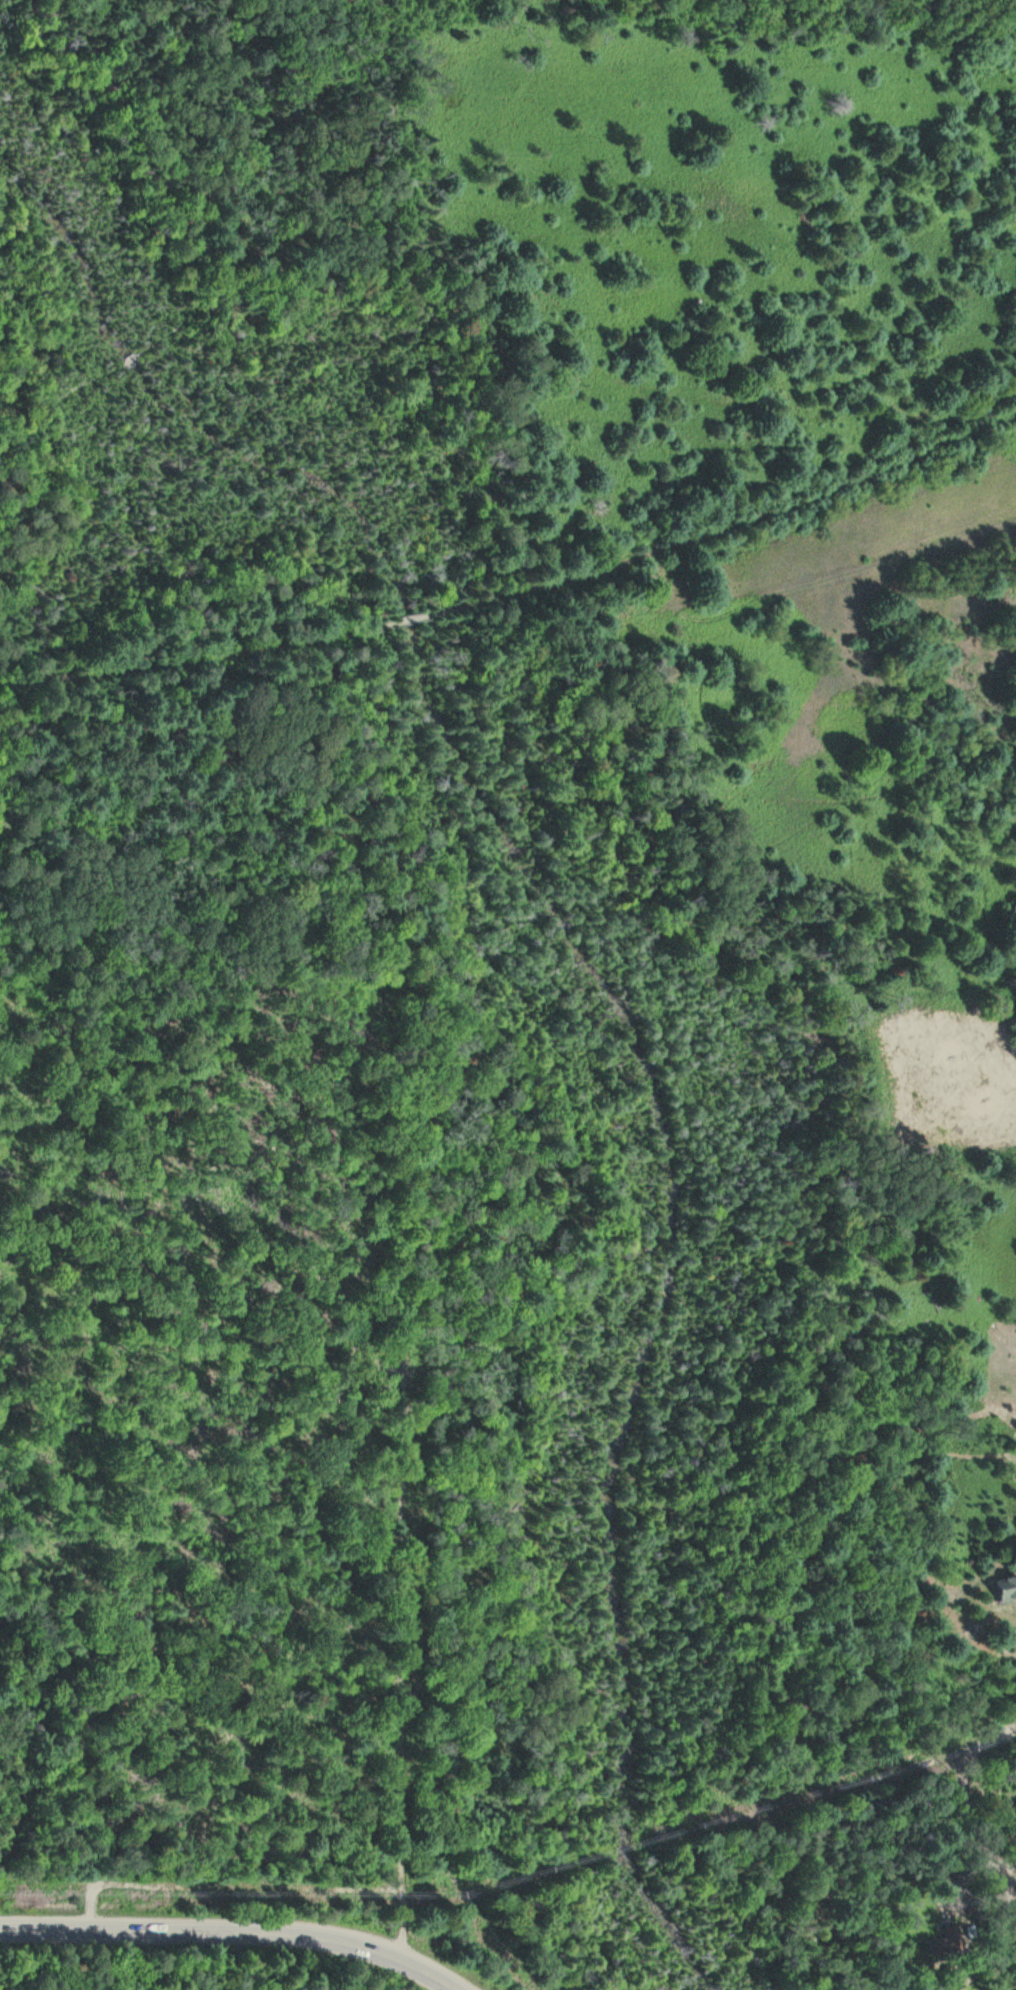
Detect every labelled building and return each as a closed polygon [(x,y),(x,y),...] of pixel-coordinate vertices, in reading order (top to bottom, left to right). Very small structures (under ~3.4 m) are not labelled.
[(994,1581),(997,1594),(1002,1593),(1003,1602),(1015,1600),(1015,1577),(994,1581)]
